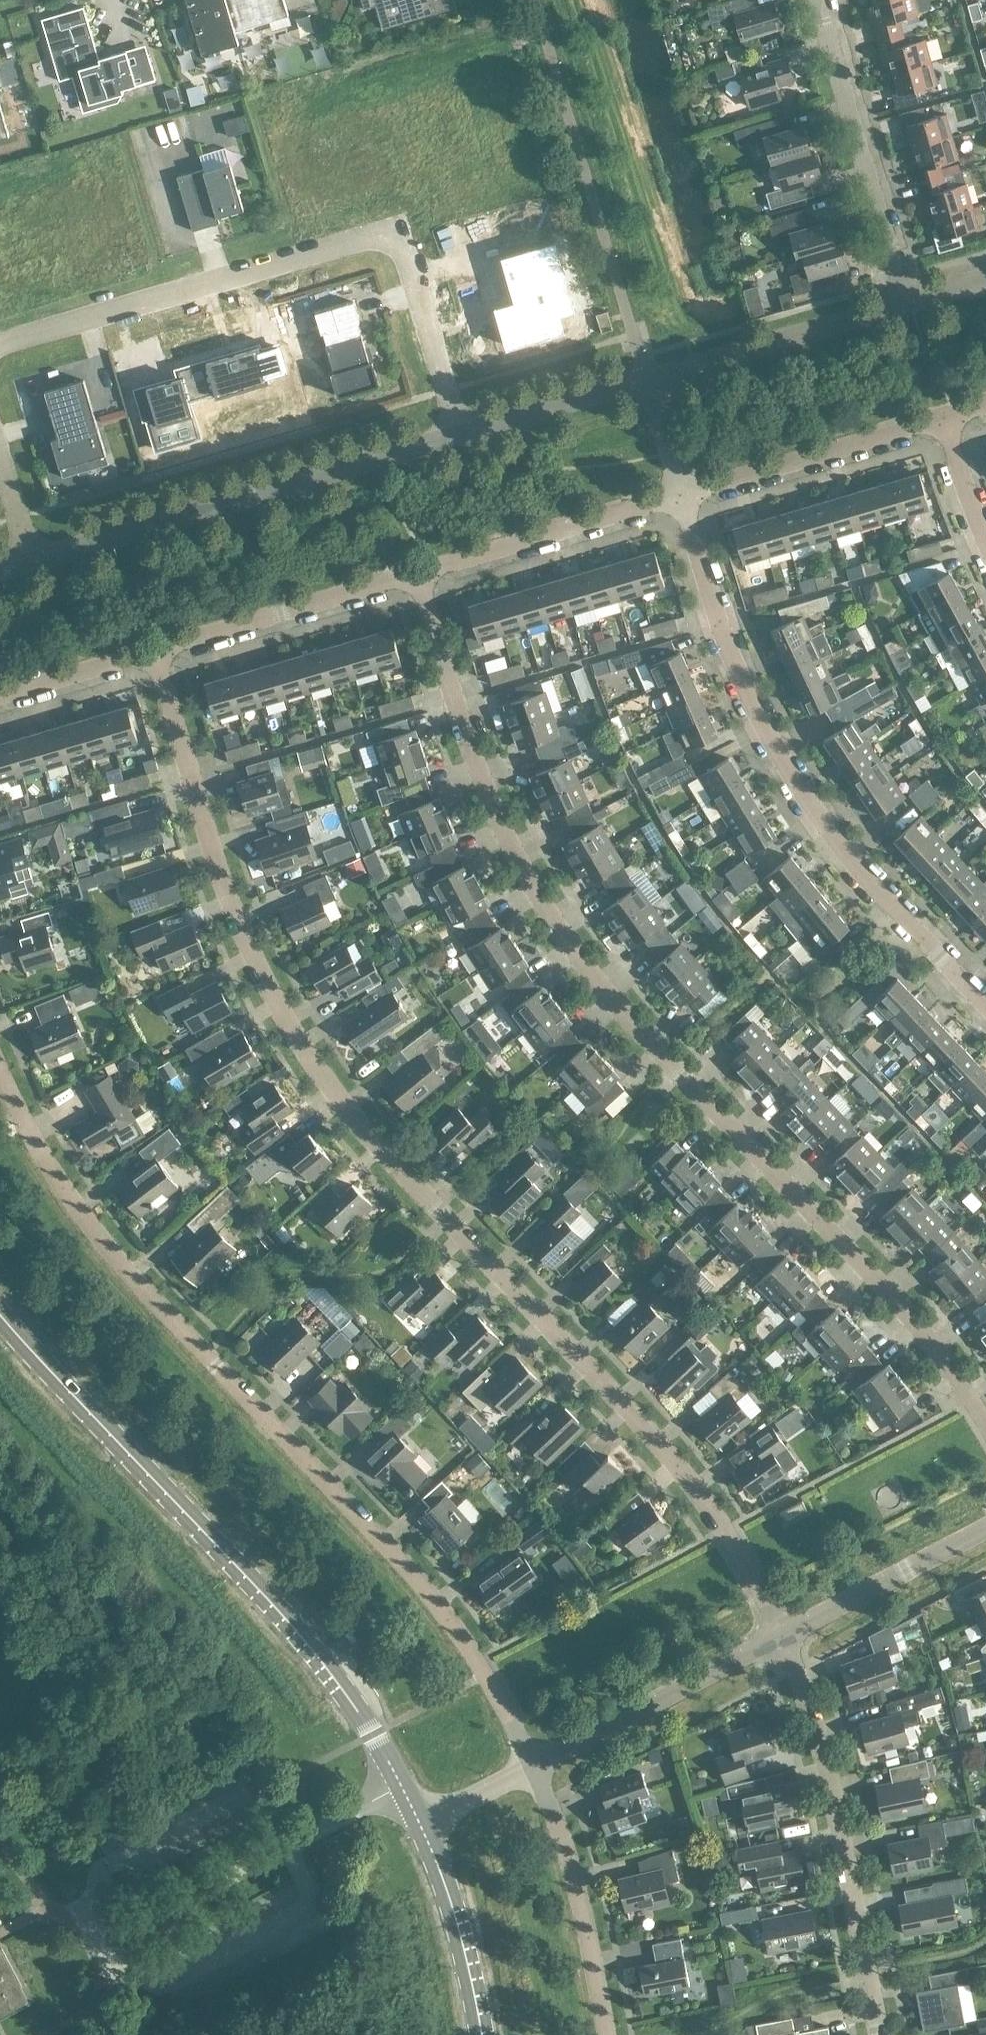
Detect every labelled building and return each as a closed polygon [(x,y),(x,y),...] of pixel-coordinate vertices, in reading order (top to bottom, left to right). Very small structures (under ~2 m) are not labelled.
[(203,54),(239,44),(235,31),(236,30),(235,29),(254,23),(256,31),(270,26),(268,19),(287,13),(287,15),(288,15),(284,0),(188,0),(203,54)] [(455,7),(453,0),(361,0),(364,9),(376,6),(382,29),(455,7)] [(736,23),(741,40),(780,28),(773,2),(758,7),(756,0),(734,0),(707,8),(713,30),(736,23)] [(782,6),(783,17),(796,15),(794,0),(782,0),(783,6),(782,6)] [(874,26),(878,39),(903,32),(899,20),(918,15),(914,0),(884,0),(873,3),(879,25),(874,26)] [(156,5),(159,19),(174,16),(171,1),(156,5)] [(967,5),(970,13),(980,10),(978,2),(967,5)] [(59,81),(81,75),(78,65),(99,59),(84,7),(41,20),(59,81)] [(980,10),(970,13),(972,22),(983,19),(980,10)] [(886,51),(892,72),(931,62),(925,39),(906,44),(903,32),(878,39),(881,52),(886,51)] [(111,55),(99,59),(78,65),(81,75),(85,90),(83,94),(85,102),(93,106),(101,103),(103,100),(123,94),(122,90),(155,80),(148,55),(135,59),(136,64),(131,66),(126,51),(111,55)] [(763,67),(763,65),(760,55),(732,63),(736,77),(740,75),(750,107),(780,98),(777,85),(793,81),(786,59),(769,64),(770,65),(763,67)] [(937,84),(931,62),(892,72),(898,94),(893,95),(896,108),(921,102),(918,90),(937,84)] [(946,69),(951,83),(964,78),(959,64),(946,69)] [(176,88),(164,91),(170,112),(182,108),(176,88)] [(9,136),(0,105),(0,139),(9,136)] [(907,126),(913,148),(952,136),(945,114),(926,120),(923,108),(898,115),(902,128),(907,126)] [(244,115),(222,121),(227,137),(249,131),(244,115)] [(776,164),(776,163),(810,152),(802,127),(775,135),(770,120),(742,128),(743,130),(735,132),(738,141),(746,139),(747,144),(764,139),(772,165),(776,164)] [(913,148),(917,159),(920,170),(915,171),(918,184),(943,177),(940,164),(958,159),(952,136),(913,148)] [(794,185),(810,181),(821,177),(813,151),(810,152),(776,163),(776,164),(783,188),(766,193),(770,209),(798,201),(794,185)] [(230,164),(204,171),(218,217),(243,210),(230,164)] [(219,223),(218,217),(204,171),(204,169),(177,177),(192,231),(219,223)] [(927,195),(934,217),(972,206),(965,183),(947,189),(943,177),(918,184),(922,197),(927,195)] [(972,206),(934,217),(940,239),(935,240),(938,253),(963,246),(960,234),(978,228),(972,206)] [(797,257),(802,256),(802,255),(835,245),(828,222),(816,225),(813,213),(769,226),(774,245),(792,240),(797,257)] [(576,312),(555,242),(501,258),(514,305),(497,311),(508,348),(563,331),(558,317),(576,312)] [(802,255),(802,256),(807,270),(790,275),(795,295),(826,285),(823,275),(848,267),(840,243),(835,245),(802,255)] [(795,307),(790,292),(779,295),(783,311),(795,307)] [(354,300),(314,312),(321,335),(323,334),(326,344),(334,373),(332,374),(339,396),(379,385),(372,362),(370,363),(361,334),(358,324),(360,323),(354,300)] [(612,329),(607,311),(595,314),(601,333),(612,329)] [(180,378),(134,392),(142,422),(149,420),(157,450),(199,437),(192,414),(188,400),(216,392),(217,397),(269,381),(269,380),(286,375),(276,341),(178,371),(180,378)] [(45,391),(57,432),(58,438),(52,440),(63,477),(88,470),(87,468),(86,469),(84,461),(106,455),(98,426),(84,380),(45,391)] [(919,473),(895,480),(905,515),(929,508),(919,473)] [(872,487),(882,522),(905,515),(895,480),(872,487)] [(872,487),(849,494),(859,528),(882,522),(872,487)] [(836,535),(859,528),(849,494),(826,501),(836,535)] [(826,501),(803,507),(813,542),(836,535),(826,501)] [(790,549),(813,542),(803,507),(780,514),(790,549)] [(780,514),(757,521),(767,555),(790,549),(780,514)] [(767,555),(757,521),(733,528),(743,563),(767,555)] [(939,541),(915,548),(918,560),(943,553),(939,541)] [(910,563),(918,560),(915,548),(906,550),(910,563)] [(630,558),(641,593),(665,586),(655,551),(630,558)] [(630,558),(607,565),(618,599),(641,593),(630,558)] [(877,559),(869,561),(873,573),(881,571),(877,559)] [(861,564),(864,576),(873,573),(869,561),(861,564)] [(618,599),(607,565),(584,572),(595,606),(618,599)] [(933,581),(924,566),(900,574),(909,593),(920,614),(929,609),(961,591),(959,591),(949,572),(933,581)] [(584,572),(561,578),(572,613),(595,606),(584,572)] [(831,572),(823,575),(826,587),(834,585),(831,572)] [(826,587),(823,575),(815,577),(818,589),(826,587)] [(814,576),(799,581),(803,594),(818,589),(815,577),(814,576)] [(538,585),(549,620),(572,613),(561,578),(538,585)] [(538,585),(515,592),(525,626),(549,620),(538,585)] [(777,588),(781,600),(789,598),(786,586),(777,588)] [(756,608),(781,600),(777,588),(753,595),(756,608)] [(961,591),(929,609),(939,628),(970,611),(960,593),(961,592),(961,591)] [(515,592),(492,599),(502,633),(525,626),(515,592)] [(812,637),(823,632),(824,631),(820,622),(808,628),(802,616),(806,614),(829,607),(826,596),(779,609),(785,624),(770,630),(780,652),(812,637)] [(502,633),(492,599),(468,606),(477,636),(478,640),(502,633)] [(939,653),(950,647),(982,629),(982,628),(980,629),(970,611),(939,628),(928,634),(939,653)] [(654,638),(678,630),(675,618),(650,625),(654,638)] [(857,628),(862,639),(870,635),(865,624),(857,628)] [(645,640),(654,638),(650,625),(642,628),(645,640)] [(391,628),(367,635),(377,670),(401,663),(391,628)] [(982,629),(950,647),(939,653),(935,655),(942,667),(945,665),(949,672),(960,666),(985,651),(985,640),(981,630),(982,630),(982,629)] [(823,632),(812,637),(780,652),(790,672),(822,658),(833,653),(823,632)] [(354,677),(377,670),(367,635),(344,642),(354,677)] [(870,635),(862,639),(867,650),(875,647),(870,635)] [(480,647),(478,640),(477,636),(466,639),(469,650),(480,647)] [(613,636),(604,639),(608,651),(616,649),(613,636)] [(885,647),(889,655),(903,648),(898,637),(884,644),(885,647)] [(608,651),(604,639),(596,641),(600,653),(608,651)] [(657,687),(690,673),(680,652),(677,653),(671,640),(622,655),(626,667),(626,668),(635,665),(646,692),(657,687)] [(331,684),(354,677),(344,642),(321,649),(331,684)] [(909,658),(903,648),(889,655),(893,663),(895,666),(909,658)] [(331,684),(321,649),(298,656),(308,690),(331,684)] [(567,650),(558,652),(562,665),(570,662),(567,650)] [(970,685),(985,676),(985,651),(960,666),(970,685)] [(554,667),(562,665),(558,652),(550,655),(554,667)] [(612,671),(626,667),(622,655),(608,659),(612,671)] [(285,697),(308,690),(298,656),(275,663),(285,697)] [(822,658),(790,672),(799,693),(831,678),(822,658)] [(608,659),(594,663),(598,675),(612,671),(608,659)] [(262,704),(285,697),(275,663),(252,669),(262,704)] [(513,666),(516,678),(525,676),(521,663),(513,666)] [(492,685),(516,678),(513,666),(488,673),(492,685)] [(239,711),(262,704),(252,669),(229,676),(239,711)] [(847,671),(831,678),(799,693),(809,714),(841,700),(835,687),(851,680),(847,671)] [(699,694),(690,673),(657,687),(666,708),(699,694)] [(239,711),(229,676),(205,683),(215,718),(239,711)] [(970,685),(981,704),(969,710),(975,721),(985,715),(985,676),(970,685)] [(505,714),(510,728),(552,713),(545,691),(544,692),(540,679),(515,688),(519,700),(510,703),(511,705),(507,714),(505,714)] [(906,686),(910,693),(920,688),(915,680),(906,686)] [(866,686),(872,696),(880,691),(874,681),(866,686)] [(872,696),(851,708),(857,719),(898,695),(892,685),(880,691),(872,696)] [(589,686),(578,691),(581,701),(593,697),(589,686)] [(845,698),(851,708),(872,696),(866,686),(845,698)] [(924,695),(920,688),(910,693),(914,701),(924,695)] [(699,694),(666,708),(675,729),(708,715),(699,694)] [(390,715),(415,708),(411,696),(387,703),(390,715)] [(382,718),(390,715),(387,703),(378,705),(382,718)] [(104,713),(114,747),(138,740),(128,706),(104,713)] [(432,708),(416,709),(418,734),(434,733),(432,708)] [(104,713),(81,720),(91,754),(114,747),(104,713)] [(539,757),(563,748),(577,742),(573,730),(564,726),(557,728),(552,713),(510,728),(514,741),(516,740),(524,745),(525,747),(534,744),(539,757)] [(349,714),(341,716),(345,729),(353,726),(349,714)] [(619,715),(611,719),(616,730),(624,727),(619,715)] [(717,737),(708,715),(675,729),(685,750),(717,737)] [(336,731),(345,729),(341,716),(333,719),(336,731)] [(381,765),(423,751),(419,738),(414,740),(411,730),(410,731),(406,719),(366,732),(370,744),(374,743),(381,765)] [(923,729),(916,719),(908,724),(915,734),(923,729)] [(91,754),(81,720),(58,726),(68,761),(91,754)] [(880,730),(875,722),(861,732),(853,721),(824,740),(837,760),(866,740),(880,730)] [(58,726),(34,733),(45,768),(68,761),(58,726)] [(303,727),(295,730),(299,742),(307,740),(303,727)] [(629,738),(624,727),(616,730),(620,742),(629,738)] [(930,740),(923,729),(915,734),(922,745),(930,740)] [(287,732),(290,745),(299,742),(295,730),(287,732)] [(11,740),(22,775),(45,768),(34,733),(11,740)] [(0,743),(0,781),(22,775),(11,740),(0,743)] [(879,759),(866,740),(837,760),(850,779),(879,759)] [(258,741),(249,743),(253,756),(261,753),(258,741)] [(228,763),(253,756),(249,743),(225,750),(228,763)] [(298,752),(300,758),(324,752),(322,745),(298,752)] [(568,759),(563,748),(539,757),(544,770),(536,774),(537,776),(533,786),(532,786),(538,799),(579,780),(569,759),(568,759)] [(423,751),(381,765),(388,786),(378,789),(383,804),(382,804),(382,805),(405,797),(429,788),(425,776),(426,775),(423,766),(428,764),(423,751)] [(667,776),(688,765),(682,754),(661,766),(667,776)] [(710,796),(740,778),(728,758),(698,776),(710,796)] [(289,803),(291,803),(284,779),(276,782),(269,759),(246,766),(250,778),(238,782),(248,815),(270,809),(289,803)] [(892,778),(879,759),(850,779),(863,797),(892,778)] [(688,765),(667,776),(649,786),(655,796),(694,776),(688,765)] [(971,783),(979,776),(974,769),(965,776),(971,783)] [(148,773),(123,780),(127,792),(151,785),(148,773)] [(959,782),(953,775),(943,782),(949,790),(959,782)] [(337,780),(340,788),(352,784),(350,776),(337,780)] [(985,782),(979,776),(971,783),(976,789),(985,782)] [(752,797),(740,778),(710,796),(722,816),(752,797)] [(905,797),(892,778),(863,797),(876,817),(905,797)] [(115,783),(118,795),(127,792),(123,780),(115,783)] [(588,801),(579,780),(538,799),(544,811),(545,811),(554,814),(555,817),(564,813),(570,826),(593,814),(587,802),(588,801)] [(916,804),(934,789),(927,780),(908,795),(916,804)] [(434,799),(429,788),(405,797),(410,810),(399,815),(408,836),(449,819),(443,806),(439,808),(435,799),(434,799)] [(942,798),(934,789),(916,804),(923,813),(942,798)] [(86,791),(77,794),(81,806),(89,804),(86,791)] [(81,806),(77,794),(69,796),(73,808),(81,806)] [(764,817),(752,797),(722,816),(734,835),(764,817)] [(981,822),(985,818),(985,814),(973,799),(966,805),(981,822)] [(104,825),(113,855),(162,841),(153,809),(132,815),(127,800),(87,812),(88,814),(92,828),(104,825)] [(12,826),(26,822),(23,810),(21,801),(6,805),(12,826)] [(293,815),(289,803),(270,809),(274,820),(293,815)] [(39,805),(31,807),(35,820),(43,817),(39,805)] [(26,822),(35,820),(31,807),(23,810),(26,822)] [(604,807),(593,814),(596,820),(608,814),(604,807)] [(275,834),(270,836),(256,841),(267,874),(310,859),(304,843),(311,840),(306,825),(311,823),(307,811),(274,820),(277,830),(275,834)] [(88,814),(74,818),(60,822),(64,834),(65,834),(65,837),(92,828),(88,814)] [(596,820),(593,814),(570,826),(577,838),(568,842),(570,845),(567,854),(566,855),(573,867),(612,844),(600,824),(599,824),(596,820)] [(910,857),(936,833),(920,816),(894,840),(910,857)] [(776,837),(764,817),(734,835),(746,855),(776,837)] [(372,844),(362,818),(350,822),(360,849),(372,844)] [(454,831),(449,819),(408,836),(417,858),(429,853),(434,866),(458,854),(453,843),(454,842),(450,833),(454,831)] [(675,845),(682,840),(676,829),(668,834),(675,845)] [(951,850),(936,833),(910,857),(926,874),(951,850)] [(0,845),(0,898),(10,895),(11,898),(28,893),(33,882),(28,865),(21,838),(0,845)] [(689,851),(682,840),(675,845),(682,855),(689,851)] [(612,844),(573,867),(580,879),(581,878),(591,880),(592,883),(600,878),(607,890),(629,876),(623,865),(624,864),(612,844)] [(329,864),(342,859),(336,845),(323,850),(329,864)] [(926,874),(941,890),(967,866),(951,850),(926,874)] [(365,857),(370,868),(381,863),(376,852),(365,857)] [(458,854),(434,866),(413,876),(414,877),(415,876),(419,885),(427,885),(430,884),(441,905),(480,884),(473,871),(469,874),(465,865),(464,866),(458,854)] [(763,879),(778,897),(805,874),(790,856),(763,879)] [(86,858),(75,861),(78,872),(89,869),(86,858)] [(360,858),(346,864),(351,877),(366,871),(360,858)] [(732,883),(752,869),(745,859),(725,873),(732,883)] [(125,877),(121,865),(94,873),(95,874),(98,885),(125,877)] [(983,883),(967,866),(941,890),(957,907),(983,883)] [(170,867),(125,881),(136,912),(181,898),(170,867)] [(759,879),(752,869),(732,883),(739,893),(759,879)] [(98,885),(95,874),(80,878),(83,889),(98,885)] [(805,874),(778,897),(770,903),(785,921),(792,914),(820,892),(805,874)] [(294,938),(295,938),(331,922),(323,904),(336,898),(326,875),(303,885),(309,899),(282,910),(294,938)] [(637,886),(629,876),(607,890),(615,901),(608,907),(609,909),(608,919),(607,920),(615,931),(651,904),(638,886),(637,886)] [(705,905),(686,880),(676,887),(694,913),(705,905)] [(983,883),(957,907),(972,924),(985,911),(985,880),(983,883)] [(486,896),(480,884),(441,905),(451,925),(463,919),(469,932),(492,918),(486,907),(487,907),(482,898),(486,896)] [(820,892),(792,914),(785,921),(799,938),(834,910),(820,892)] [(665,923),(651,904),(615,931),(623,942),(624,941),(634,943),(635,945),(643,939),(651,951),(671,934),(664,924),(665,923)] [(713,914),(705,906),(697,913),(704,922),(713,914)] [(768,908),(751,922),(758,930),(775,916),(768,908)] [(409,919),(404,910),(391,916),(396,926),(409,919)] [(814,956),(819,953),(849,928),(834,910),(799,938),(814,956)] [(25,969),(56,960),(46,927),(53,925),(49,911),(21,920),(25,933),(17,936),(16,934),(0,938),(0,943),(5,961),(21,956),(25,969)] [(972,924),(985,939),(985,911),(972,924)] [(499,929),(492,918),(469,932),(477,943),(466,950),(479,970),(517,946),(509,934),(505,937),(500,929),(499,929)] [(194,940),(197,939),(190,924),(164,935),(158,922),(132,931),(142,956),(156,951),(164,970),(203,954),(201,948),(198,949),(194,940)] [(380,935),(391,954),(404,947),(394,928),(380,935)] [(744,938),(752,948),(758,942),(750,932),(744,938)] [(680,944),(671,934),(651,951),(661,961),(654,967),(655,969),(655,979),(654,980),(663,990),(696,960),(681,943),(680,944)] [(789,972),(809,957),(793,936),(774,951),(789,972)] [(758,942),(752,948),(760,957),(767,951),(758,942)] [(323,993),(337,985),(345,999),(358,992),(357,991),(381,978),(372,961),(358,969),(356,964),(345,945),(308,966),(323,993)] [(524,957),(517,946),(479,970),(492,989),(502,982),(510,994),(531,979),(524,968),(525,968),(520,960),(524,957)] [(808,977),(826,962),(819,953),(814,956),(800,968),(808,977)] [(396,959),(383,966),(389,976),(402,969),(396,959)] [(695,1010),(698,1007),(720,988),(711,979),(712,978),(696,960),(663,990),(672,1000),(673,1000),(683,1000),(685,1002),(687,1000),(695,1010)] [(397,975),(361,998),(368,1008),(342,1025),(359,1050),(369,1043),(370,1045),(378,1040),(377,1038),(391,1028),(409,1016),(394,992),(404,986),(397,975)] [(888,1020),(913,995),(897,978),(872,1003),(888,1020)] [(531,979),(510,994),(499,1002),(523,1032),(558,1004),(550,993),(546,996),(540,989),(539,989),(531,979)] [(194,1029),(229,1011),(230,1012),(231,1012),(216,982),(215,982),(215,984),(191,996),(184,983),(183,983),(183,984),(161,995),(160,995),(159,995),(171,1019),(172,1018),(184,1012),(193,1031),(194,1030),(194,1029)] [(775,982),(762,990),(768,1000),(781,993),(775,982)] [(720,988),(698,1007),(707,1017),(729,998),(720,988)] [(46,1024),(43,1025),(30,1031),(43,1061),(84,1044),(63,994),(35,1006),(35,1007),(39,1005),(46,1024)] [(929,1012),(913,995),(888,1020),(903,1036),(929,1012)] [(868,1006),(860,997),(843,1013),(851,1022),(868,1006)] [(567,1015),(558,1004),(523,1032),(537,1050),(547,1042),(556,1053),(576,1036),(568,1026),(569,1026),(563,1018),(567,1015)] [(465,1011),(456,1017),(462,1026),(471,1020),(465,1011)] [(903,1036),(919,1053),(945,1029),(929,1012),(903,1036)] [(739,1054),(736,1056),(738,1058),(738,1068),(737,1069),(746,1079),(779,1048),(763,1031),(762,1032),(745,1014),(721,1036),(739,1054)] [(480,1018),(464,1030),(486,1059),(502,1047),(480,1018)] [(433,1026),(417,1038),(401,1050),(411,1063),(385,1084),(406,1110),(443,1079),(435,1070),(422,1056),(435,1045),(443,1038),(433,1026)] [(876,1053),(889,1036),(875,1026),(862,1043),(876,1053)] [(945,1029),(919,1053),(935,1069),(960,1045),(945,1029)] [(220,1041),(215,1033),(185,1049),(193,1062),(197,1060),(206,1074),(212,1070),(220,1084),(214,1087),(215,1088),(259,1062),(242,1032),(224,1043),(220,1041)] [(584,1046),(576,1036),(556,1053),(565,1064),(556,1072),(572,1089),(605,1059),(595,1049),(592,1052),(585,1045),(584,1046)] [(976,1062),(960,1045),(935,1069),(950,1086),(976,1062)] [(795,1065),(779,1048),(746,1079),(756,1089),(757,1088),(767,1088),(768,1090),(775,1084),(784,1093),(803,1075),(797,1069),(794,1066),(795,1065)] [(858,1048),(852,1054),(861,1063),(867,1057),(865,1055),(858,1048)] [(914,1056),(901,1065),(910,1079),(923,1071),(914,1056)] [(803,1075),(814,1064),(809,1058),(797,1069),(803,1075)] [(614,1069),(605,1059),(572,1089),(587,1106),(584,1108),(594,1118),(625,1090),(616,1080),(617,1080),(610,1073),(614,1069)] [(164,1083),(177,1075),(169,1061),(156,1069),(164,1083)] [(976,1062),(950,1086),(966,1102),(985,1084),(985,1072),(976,1062)] [(875,1078),(883,1087),(890,1081),(881,1072),(875,1078)] [(787,1121),(796,1131),(828,1100),(812,1083),(811,1084),(803,1075),(784,1093),(793,1102),(786,1108),(788,1110),(787,1120),(787,1121)] [(99,1112),(77,1125),(90,1147),(113,1134),(121,1147),(142,1134),(135,1121),(108,1076),(86,1089),(99,1112)] [(890,1081),(883,1087),(892,1096),(898,1090),(890,1081)] [(274,1084),(273,1085),(241,1107),(252,1123),(240,1131),(255,1152),(275,1138),(267,1126),(291,1109),(274,1084)] [(966,1102),(982,1119),(985,1116),(985,1084),(966,1102)] [(871,1085),(862,1094),(870,1102),(880,1094),(871,1085)] [(231,1113),(241,1106),(235,1097),(225,1104),(231,1113)] [(845,1117),(828,1100),(796,1131),(806,1141),(806,1140),(816,1140),(818,1142),(825,1136),(834,1145),(852,1127),(844,1118),(845,1117)] [(860,1115),(881,1135),(901,1115),(893,1107),(885,1116),(872,1104),(860,1115)] [(142,1130),(158,1122),(149,1105),(133,1114),(142,1130)] [(906,1111),(915,1120),(921,1114),(912,1105),(906,1111)] [(477,1150),(498,1130),(480,1111),(470,1121),(457,1108),(429,1135),(451,1159),(469,1141),(477,1150)] [(930,1123),(921,1114),(915,1120),(923,1129),(930,1123)] [(985,1133),(985,1129),(980,1122),(962,1139),(970,1147),(985,1133)] [(861,1136),(852,1127),(834,1145),(842,1154),(835,1161),(837,1163),(837,1172),(836,1173),(846,1183),(878,1152),(861,1135),(861,1136)] [(178,1187),(159,1161),(158,1160),(171,1151),(169,1149),(178,1142),(180,1144),(181,1144),(169,1128),(139,1151),(149,1165),(144,1168),(145,1169),(137,1180),(134,1176),(118,1189),(139,1217),(154,1205),(156,1207),(168,1198),(166,1196),(178,1187)] [(909,1128),(900,1136),(906,1143),(916,1135),(909,1128)] [(284,1137),(264,1152),(246,1167),(260,1185),(279,1170),(302,1172),(307,1178),(308,1180),(332,1161),(309,1133),(292,1147),(284,1137)] [(970,1147),(979,1156),(985,1149),(985,1133),(970,1147)] [(676,1143),(657,1162),(648,1170),(673,1197),(705,1166),(696,1156),(692,1159),(686,1152),(685,1153),(676,1143)] [(531,1181),(543,1169),(526,1152),(497,1179),(506,1188),(492,1202),(509,1220),(541,1191),(531,1181)] [(875,1188),(883,1197),(902,1179),(911,1171),(901,1161),(893,1168),(878,1152),(846,1183),(855,1193),(856,1192),(866,1193),(868,1194),(875,1188)] [(715,1176),(705,1166),(673,1197),(689,1214),(698,1205),(707,1214),(726,1196),(717,1187),(718,1186),(711,1179),(715,1176)] [(630,1188),(621,1178),(613,1186),(622,1195),(630,1188)] [(911,1188),(902,1179),(883,1197),(892,1206),(885,1213),(887,1215),(887,1225),(886,1225),(895,1235),(928,1205),(912,1188),(911,1188)] [(330,1186),(310,1205),(339,1236),(372,1205),(352,1185),(339,1197),(330,1186)] [(203,1210),(215,1222),(215,1223),(228,1210),(240,1200),(228,1186),(216,1197),(203,1210)] [(553,1265),(581,1239),(582,1240),(582,1239),(568,1224),(580,1213),(563,1194),(545,1211),(555,1222),(532,1243),(531,1242),(531,1243),(553,1267),(554,1266),(553,1265)] [(735,1205),(726,1196),(707,1214),(716,1223),(706,1232),(722,1249),(755,1218),(745,1208),(742,1211),(735,1204),(735,1205)] [(935,1197),(928,1205),(895,1235),(905,1245),(906,1245),(916,1245),(917,1247),(924,1240),(933,1250),(952,1233),(943,1222),(952,1215),(935,1197)] [(755,1218),(722,1249),(739,1266),(748,1257),(757,1266),(775,1248),(767,1239),(768,1238),(761,1231),(764,1228),(755,1218)] [(211,1226),(176,1260),(196,1281),(232,1248),(211,1226)] [(961,1243),(952,1232),(952,1233),(933,1250),(942,1260),(935,1266),(936,1268),(936,1277),(935,1278),(944,1289),(978,1260),(962,1242),(961,1243)] [(267,1234),(261,1239),(268,1247),(274,1242),(267,1234)] [(676,1242),(667,1251),(675,1261),(685,1252),(676,1242)] [(594,1269),(588,1275),(574,1288),(592,1307),(621,1280),(603,1261),(612,1253),(603,1244),(586,1260),(594,1269)] [(784,1257),(775,1248),(757,1266),(765,1275),(756,1284),(772,1301),(805,1270),(795,1260),(792,1263),(785,1256),(784,1257)] [(944,1289),(953,1299),(954,1298),(963,1299),(965,1301),(972,1295),(981,1306),(985,1302),(985,1270),(978,1260),(944,1289)] [(670,1270),(665,1265),(662,1268),(667,1273),(670,1270)] [(233,1295),(251,1286),(241,1266),(223,1275),(233,1295)] [(659,1268),(648,1279),(655,1287),(667,1277),(659,1268)] [(759,1274),(754,1269),(748,1275),(752,1280),(759,1274)] [(814,1280),(805,1270),(772,1301),(788,1318),(797,1309),(806,1318),(825,1301),(816,1291),(817,1290),(811,1283),(814,1280)] [(427,1322),(452,1297),(456,1294),(435,1272),(413,1292),(403,1282),(385,1299),(403,1318),(413,1308),(427,1322)] [(639,1304),(612,1329),(637,1355),(668,1326),(644,1300),(656,1288),(655,1287),(648,1279),(630,1296),(639,1304)] [(294,1303),(287,1296),(278,1304),(285,1312),(294,1303)] [(834,1310),(825,1301),(806,1318),(792,1332),(801,1342),(806,1337),(821,1354),(854,1323),(845,1313),(842,1316),(835,1309),(834,1310)] [(695,1335),(715,1315),(708,1308),(687,1327),(695,1335)] [(469,1366),(498,1338),(477,1316),(456,1337),(446,1326),(426,1345),(444,1364),(456,1352),(469,1366)] [(262,1351),(284,1374),(318,1342),(296,1318),(262,1351)] [(340,1328),(351,1339),(360,1330),(350,1319),(340,1328)] [(864,1333),(854,1323),(821,1354),(837,1371),(846,1362),(855,1372),(876,1355),(866,1344),(867,1344),(860,1337),(864,1333)] [(341,1331),(323,1348),(335,1360),(353,1343),(341,1331)] [(673,1360),(659,1373),(678,1393),(704,1369),(685,1349),(693,1340),(685,1332),(665,1351),(673,1360)] [(353,1345),(364,1356),(375,1346),(363,1334),(353,1345)] [(884,1367),(876,1355),(855,1372),(863,1382),(853,1390),(867,1409),(903,1382),(895,1371),(891,1374),(885,1366),(884,1367)] [(490,1381),(482,1373),(463,1391),(481,1410),(494,1397),(509,1413),(541,1383),(516,1357),(490,1381)] [(426,1374),(412,1360),(403,1368),(418,1383),(426,1374)] [(719,1402),(697,1420),(717,1445),(750,1418),(736,1401),(747,1392),(730,1371),(709,1389),(719,1402)] [(793,1376),(786,1372),(783,1376),(790,1381),(793,1376)] [(329,1382),(312,1399),(340,1429),(344,1426),(352,1435),(370,1418),(361,1409),(365,1405),(345,1384),(338,1392),(329,1382)] [(911,1393),(903,1382),(867,1409),(881,1427),(891,1420),(899,1430),(920,1414),(912,1404),(913,1404),(908,1396),(911,1393)] [(528,1414),(508,1434),(517,1444),(526,1435),(548,1459),(580,1428),(558,1405),(538,1424),(528,1414)] [(411,1492),(414,1489),(412,1488),(426,1475),(411,1459),(416,1455),(399,1437),(412,1425),(398,1410),(378,1430),(386,1438),(365,1459),(379,1474),(380,1474),(379,1473),(382,1470),(390,1478),(389,1479),(404,1495),(410,1490),(411,1492)] [(753,1495),(786,1472),(797,1464),(772,1427),(751,1441),(759,1453),(735,1470),(753,1495)] [(484,1451),(493,1443),(481,1431),(472,1440),(484,1451)] [(839,1449),(847,1443),(838,1432),(830,1438),(839,1449)] [(589,1453),(581,1444),(555,1468),(575,1489),(579,1485),(589,1485),(597,1494),(622,1470),(608,1456),(600,1463),(590,1453),(589,1453)] [(490,1466),(479,1454),(469,1463),(480,1475),(490,1466)] [(444,1549),(448,1549),(449,1550),(473,1528),(446,1498),(452,1493),(442,1480),(422,1498),(431,1509),(421,1519),(439,1539),(439,1544),(444,1549)] [(802,1501),(780,1512),(785,1522),(807,1511),(802,1501)] [(629,1513),(623,1504),(601,1520),(611,1533),(617,1528),(636,1553),(644,1547),(647,1550),(652,1551),(659,1545),(660,1540),(657,1537),(668,1529),(648,1503),(634,1513),(629,1513)] [(524,1507),(516,1515),(520,1519),(528,1511),(524,1507)] [(538,1522),(515,1538),(523,1550),(546,1534),(538,1522)] [(494,1573),(493,1571),(476,1583),(496,1612),(540,1580),(520,1552),(499,1566),(501,1568),(494,1573)] [(954,1591),(958,1599),(969,1599),(978,1619),(985,1616),(985,1589),(981,1578),(954,1591)] [(511,1629),(529,1616),(521,1605),(503,1618),(511,1629)] [(923,1614),(920,1609),(891,1624),(894,1629),(923,1614)] [(890,1624),(870,1635),(876,1653),(841,1665),(852,1697),(898,1681),(888,1655),(900,1651),(890,1624)] [(948,1657),(938,1661),(942,1670),(952,1666),(948,1657)] [(904,1727),(921,1722),(918,1709),(945,1701),(941,1687),(914,1694),(889,1702),(892,1715),(861,1723),(869,1752),(908,1742),(904,1727)] [(884,1690),(875,1693),(878,1704),(887,1701),(884,1690)] [(877,1703),(862,1709),(866,1722),(882,1716),(877,1703)] [(970,1725),(968,1715),(956,1718),(958,1728),(970,1725)] [(765,1721),(757,1724),(727,1734),(734,1752),(717,1758),(725,1782),(749,1774),(744,1761),(775,1750),(765,1721)] [(658,1748),(646,1752),(650,1763),(662,1760),(658,1748)] [(908,1753),(910,1760),(918,1758),(917,1751),(908,1753)] [(900,1816),(911,1814),(911,1812),(925,1809),(918,1778),(929,1776),(926,1759),(889,1767),(892,1783),(877,1786),(883,1818),(899,1814),(900,1816)] [(599,1786),(605,1803),(597,1806),(606,1832),(618,1828),(621,1836),(636,1831),(633,1823),(647,1818),(640,1798),(649,1794),(641,1772),(599,1786)] [(729,1798),(741,1795),(748,1830),(778,1824),(775,1811),(789,1808),(784,1785),(768,1789),(765,1776),(726,1786),(729,1798)] [(704,1777),(689,1780),(692,1792),(707,1789),(704,1777)] [(706,1817),(715,1814),(711,1797),(702,1799),(706,1817)] [(948,1834),(958,1833),(957,1816),(948,1816),(948,1834)] [(920,1838),(888,1845),(894,1874),(933,1867),(930,1848),(947,1845),(942,1820),(918,1824),(920,1838)] [(985,1822),(976,1821),(976,1830),(985,1831),(985,1822)] [(762,1889),(803,1881),(804,1881),(798,1849),(770,1855),(767,1842),(737,1848),(741,1871),(757,1868),(762,1889)] [(672,1849),(647,1857),(650,1872),(620,1879),(627,1908),(648,1903),(649,1907),(668,1903),(664,1883),(679,1879),(672,1849)] [(733,1861),(729,1855),(721,1854),(715,1859),(714,1867),(718,1872),(726,1874),(732,1869),(733,1861)] [(925,1933),(939,1930),(938,1928),(956,1924),(951,1895),(968,1892),(965,1876),(932,1883),(935,1898),(900,1905),(905,1934),(924,1930),(925,1933)] [(728,1911),(730,1923),(758,1917),(756,1905),(728,1911)] [(816,1942),(810,1910),(763,1919),(769,1951),(816,1942)] [(644,1994),(681,1987),(689,1985),(680,1938),(656,1943),(660,1962),(639,1966),(644,1994)] [(18,2004),(17,2004),(23,2001),(11,1979),(0,1957),(0,2013),(18,2004)] [(744,1967),(733,1969),(735,1982),(746,1980),(744,1967)] [(966,1968),(935,1974),(938,1988),(916,1992),(924,2031),(964,2023),(957,1985),(969,1982),(966,1968)] [(756,1987),(759,1996),(780,1988),(776,1979),(756,1987)] [(985,2033),(985,2017),(977,2019),(980,2034),(985,2033)] [(741,2027),(742,2034),(829,2034),(828,2026),(792,2033),(789,2018),(756,2024),(741,2027)]
